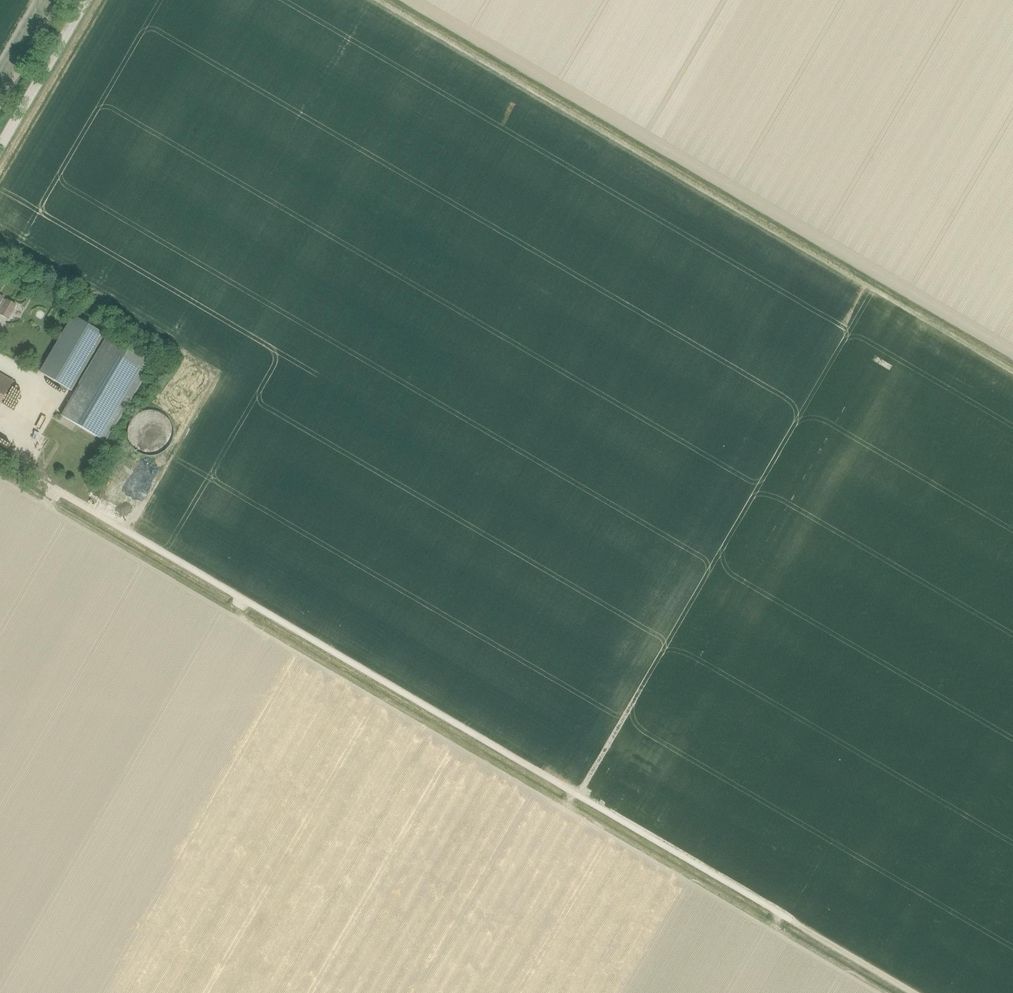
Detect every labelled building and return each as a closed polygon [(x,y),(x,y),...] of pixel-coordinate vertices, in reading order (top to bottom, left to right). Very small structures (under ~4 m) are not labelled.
[(0,311),(0,314),(8,319),(16,304),(7,299),(6,300),(3,298),(3,297),(0,295),(0,311)] [(73,315),(40,372),(71,390),(104,333),(89,324),(92,319),(83,314),(81,319),(73,315)] [(151,362),(107,336),(61,415),(106,441),(151,362)] [(13,381),(0,373),(0,404),(13,381)] [(155,410),(150,410),(145,410),(140,412),(135,415),(132,419),(129,424),(128,429),(127,435),(128,440),(131,445),(134,449),(139,453),(144,455),(150,456),(155,455),(161,453),(165,450),(169,446),(172,441),(173,435),(173,430),(172,424),(169,419),(165,415),(161,412),(155,410)]
